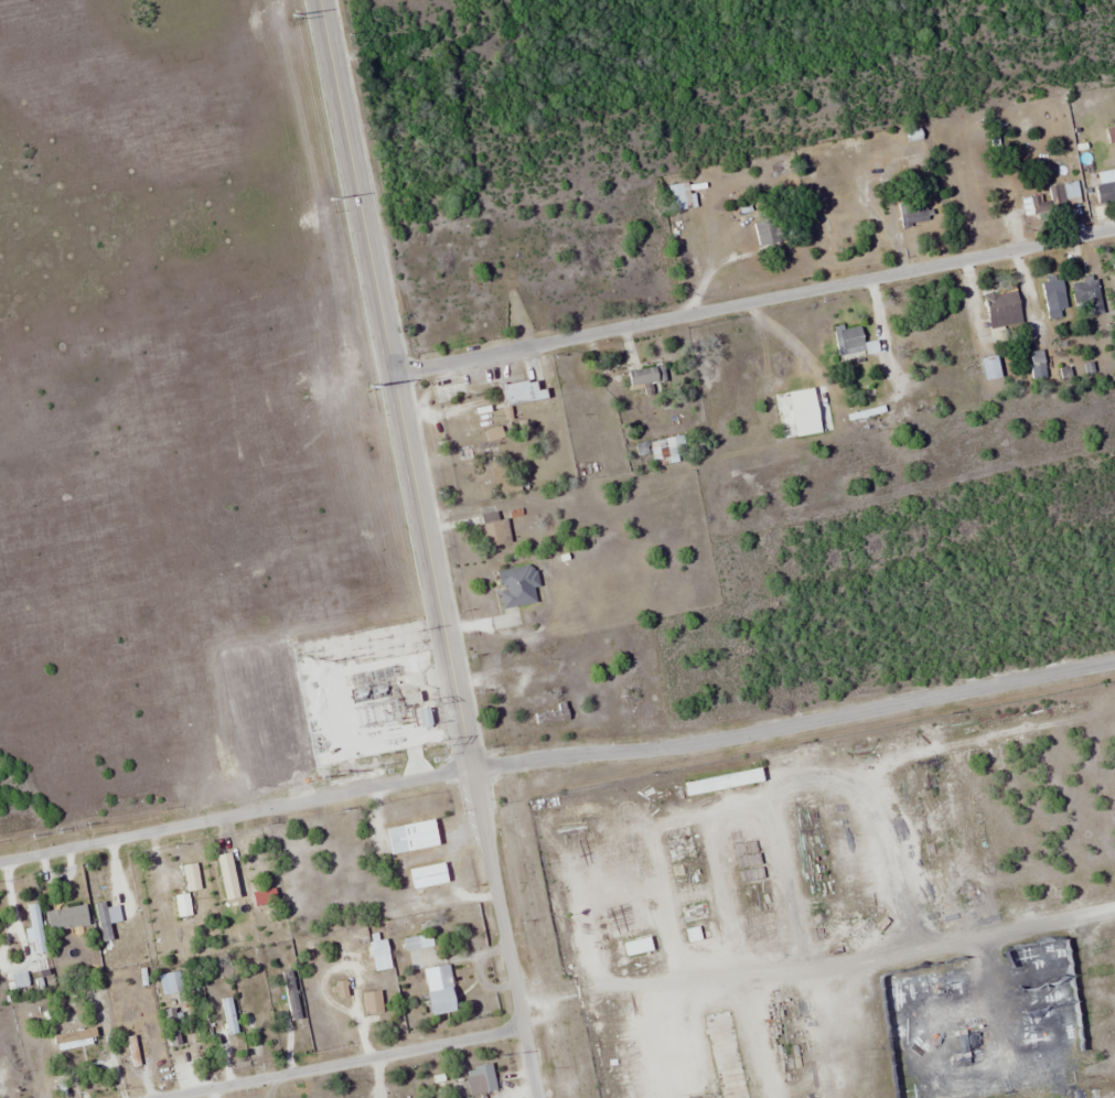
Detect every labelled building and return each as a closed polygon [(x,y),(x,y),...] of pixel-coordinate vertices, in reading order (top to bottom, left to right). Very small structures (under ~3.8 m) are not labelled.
[(1099,204),(1114,202),(1114,170),(1095,173),(1099,204)] [(1051,210),(1080,204),(1076,181),(1046,187),(1051,210)] [(691,182),(669,185),(671,211),(694,209),(691,182)] [(895,206),(905,229),(929,218),(919,195),(895,206)] [(786,242),(783,217),(754,220),(757,245),(786,242)] [(1041,282),(1048,319),(1069,315),(1061,278),(1041,282)] [(1073,282),(1075,312),(1101,310),(1098,280),(1073,282)] [(990,330),(1023,323),(1016,289),(983,295),(990,330)] [(864,349),(862,328),(834,330),(836,352),(864,349)] [(668,394),(666,367),(630,370),(631,390),(643,389),(644,396),(668,394)] [(538,382),(504,384),(505,404),(548,401),(547,389),(538,389),(538,382)] [(508,520),(499,521),(497,512),(480,514),(486,548),(512,544),(508,520)] [(533,565),(496,571),(499,589),(499,590),(502,609),(540,602),(533,565)] [(564,723),(564,706),(537,706),(537,723),(564,723)] [(684,782),(687,797),(764,783),(762,768),(684,782)] [(391,855),(439,847),(435,820),(387,827),(391,855)] [(449,883),(445,863),(410,870),(414,890),(449,883)] [(86,905),(45,910),(53,967),(94,962),(86,905)] [(700,941),(699,932),(688,933),(688,941),(700,941)] [(653,950),(650,938),(624,944),(627,956),(653,950)] [(458,1010),(449,964),(424,969),(433,1015),(458,1010)] [(181,971),(165,973),(167,994),(183,993),(181,971)] [(291,989),(295,1024),(301,1023),(298,989),(291,989)] [(383,1013),(381,991),(363,993),(365,1015),(383,1013)] [(240,1035),(234,1004),(225,1006),(231,1036),(240,1035)] [(179,1047),(179,1010),(165,1010),(165,1047),(179,1047)] [(720,1094),(748,1089),(737,1025),(709,1030),(720,1094)] [(477,1093),(496,1091),(493,1065),(474,1067),(477,1093)]
